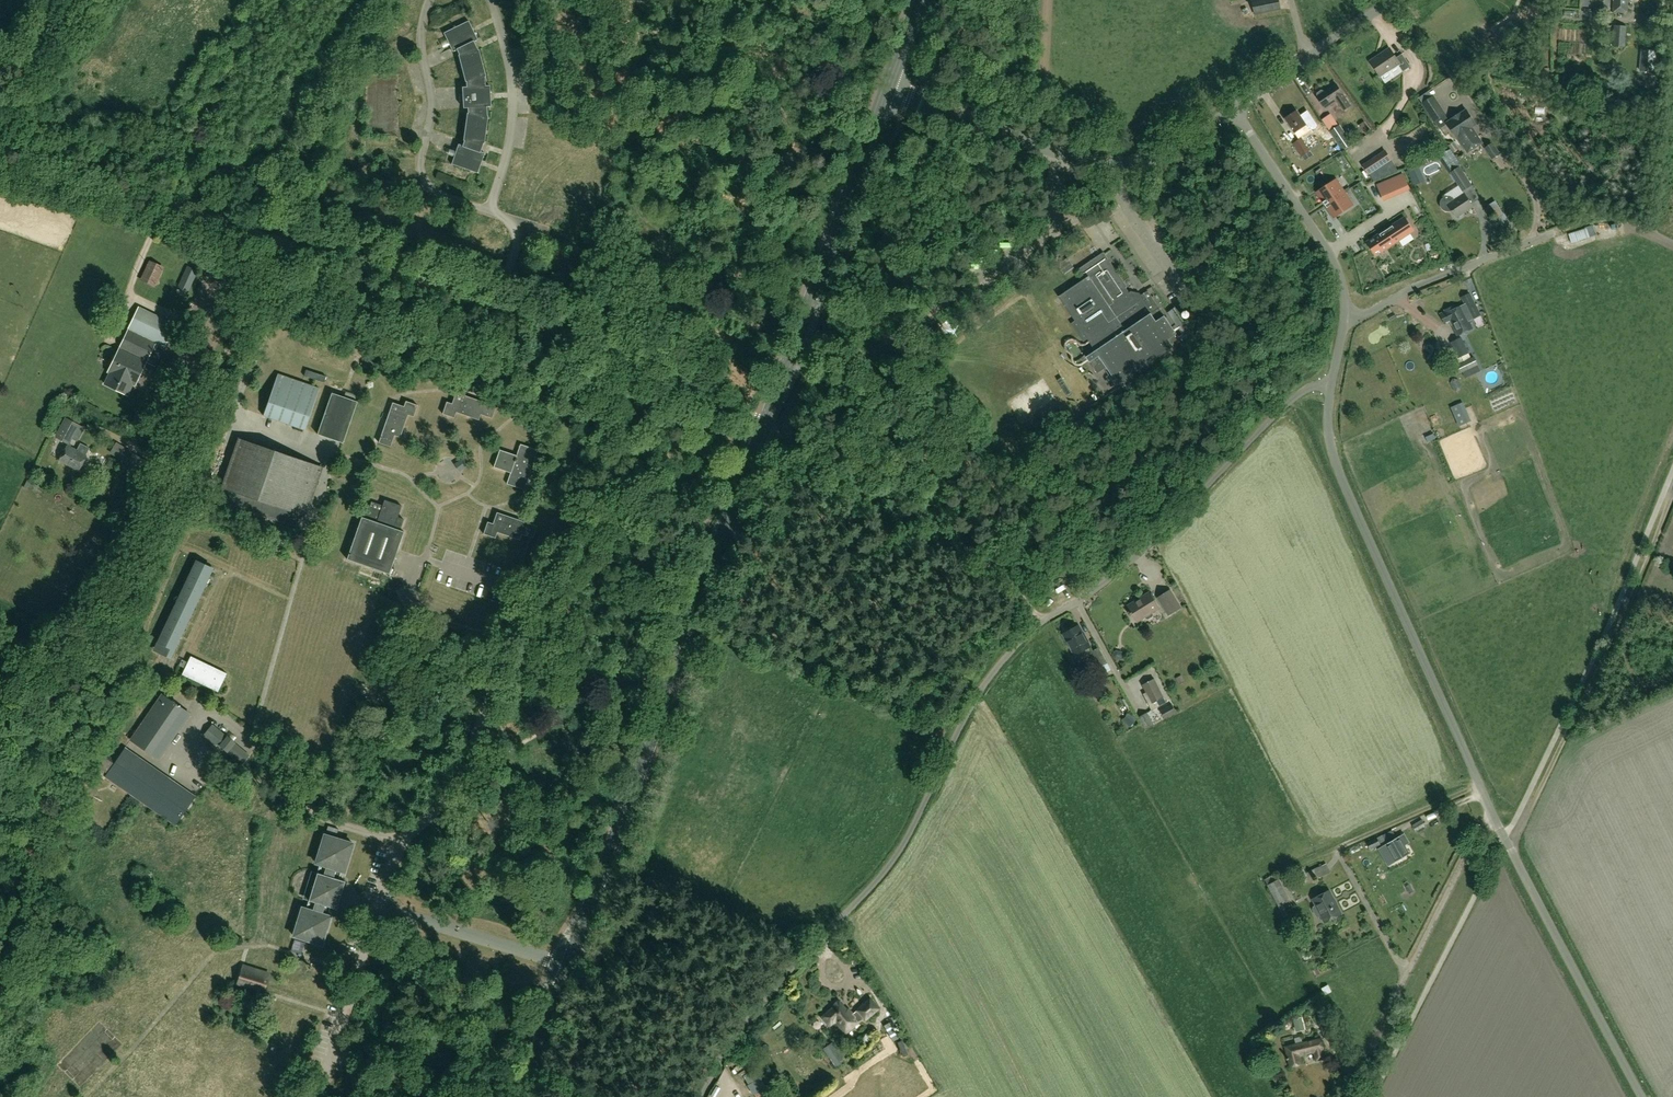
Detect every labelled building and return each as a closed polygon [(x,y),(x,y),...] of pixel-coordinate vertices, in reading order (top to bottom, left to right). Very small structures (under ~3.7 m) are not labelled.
[(1255,16),(1281,11),(1279,0),(1257,0),(1252,1),(1255,16)] [(1613,14),(1627,15),(1628,0),(1614,0),(1613,14)] [(1653,27),(1654,19),(1642,18),(1642,26),(1653,27)] [(474,172),(481,152),(477,150),(480,142),(481,142),(485,114),(484,114),(483,105),(488,105),(486,84),(482,84),(481,75),(482,75),(475,48),(474,48),(470,40),(474,38),(465,19),(440,31),(449,50),(453,48),(455,53),(462,80),(463,80),(463,85),(459,86),(460,107),(464,106),(465,112),(464,111),(460,139),(461,139),(459,144),(455,143),(448,163),(474,172)] [(1518,23),(1498,36),(1504,45),(1504,46),(1512,41),(1524,32),(1518,23)] [(1615,27),(1613,48),(1624,49),(1627,27),(1615,27)] [(1380,77),(1398,65),(1403,72),(1411,66),(1402,53),(1396,58),(1390,49),(1370,63),(1380,77)] [(1640,71),(1654,72),(1656,51),(1642,50),(1640,71)] [(1317,97),(1318,98),(1324,108),(1331,103),(1332,105),(1338,102),(1344,112),(1351,107),(1337,85),(1325,94),(1324,92),(1322,92),(1317,95),(1317,97)] [(1434,96),(1422,104),(1434,122),(1446,114),(1434,96)] [(1454,118),(1449,121),(1450,123),(1458,136),(1459,135),(1473,126),(1478,123),(1468,109),(1463,112),(1462,112),(1454,117),(1454,118)] [(1285,119),(1295,134),(1299,131),(1303,136),(1309,133),(1305,127),(1306,126),(1297,112),(1285,119)] [(1367,122),(1373,131),(1379,127),(1373,118),(1367,122)] [(1370,130),(1365,121),(1359,125),(1365,134),(1370,130)] [(1340,125),(1330,131),(1343,150),(1353,144),(1340,125)] [(1484,142),(1473,126),(1459,135),(1470,151),(1484,142)] [(1443,137),(1452,152),(1458,149),(1457,146),(1459,145),(1456,140),(1454,139),(1452,139),(1451,137),(1449,133),(1444,136),(1444,137),(1443,137)] [(1310,152),(1302,139),(1293,145),(1301,158),(1310,152)] [(1494,142),(1487,147),(1494,158),(1501,153),(1494,142)] [(1385,150),(1362,165),(1368,175),(1392,159),(1385,150)] [(1462,191),(1472,184),(1458,163),(1452,167),(1454,170),(1450,173),(1462,191)] [(1424,178),(1419,166),(1409,170),(1415,183),(1424,178)] [(1383,197),(1408,186),(1403,174),(1377,185),(1383,197)] [(1325,206),(1345,193),(1337,180),(1317,193),(1325,206)] [(1353,205),(1345,193),(1325,206),(1334,218),(1353,205)] [(1451,210),(1457,218),(1473,208),(1464,194),(1455,200),(1453,198),(1449,196),(1446,196),(1443,198),(1441,201),(1440,205),(1442,208),(1444,210),(1448,211),(1451,210)] [(1495,218),(1506,237),(1513,232),(1511,229),(1514,228),(1504,212),(1495,218)] [(1393,226),(1386,231),(1394,243),(1413,230),(1405,218),(1392,226),(1393,226)] [(1582,229),(1583,235),(1592,234),(1591,227),(1582,229)] [(1394,243),(1386,231),(1381,234),(1380,234),(1367,242),(1376,255),(1394,243)] [(1083,352),(1098,374),(1107,368),(1118,384),(1173,346),(1168,340),(1177,334),(1148,292),(1140,297),(1139,296),(1131,294),(1131,295),(1126,288),(1127,287),(1103,253),(1079,270),(1085,279),(1059,297),(1076,321),(1071,324),(1083,342),(1088,339),(1092,345),(1083,352)] [(1074,269),(1067,259),(1058,265),(1064,275),(1074,269)] [(149,261),(140,281),(155,288),(164,269),(149,261)] [(186,267),(176,289),(187,293),(197,271),(196,270),(198,266),(188,263),(186,268),(186,267)] [(1450,322),(1457,337),(1473,330),(1464,311),(1467,309),(1472,320),(1481,317),(1470,295),(1462,299),(1465,305),(1455,310),(1453,307),(1445,311),(1445,313),(1441,315),(1445,324),(1450,322)] [(119,349),(120,349),(146,363),(154,367),(164,347),(175,324),(138,306),(128,330),(119,349)] [(1192,335),(1174,309),(1174,308),(1171,310),(1168,312),(1183,334),(1179,336),(1183,341),(1192,335)] [(1388,316),(1390,321),(1397,317),(1394,313),(1388,316)] [(939,340),(945,337),(939,328),(933,331),(939,340)] [(1469,352),(1461,337),(1451,342),(1456,354),(1451,357),(1459,374),(1479,364),(1472,351),(1469,352)] [(146,363),(120,349),(108,373),(109,374),(104,384),(127,395),(132,384),(135,386),(146,363)] [(1434,352),(1429,360),(1435,364),(1440,355),(1434,352)] [(364,363),(374,367),(377,360),(367,356),(364,363)] [(306,369),(304,376),(324,383),(326,376),(306,369)] [(1457,391),(1460,389),(1461,386),(1457,379),(1454,379),(1451,380),(1450,383),(1453,390),(1457,391)] [(496,407),(456,393),(452,404),(446,402),(442,415),(454,419),(456,413),(478,421),(480,415),(491,419),(496,407)] [(331,394),(317,435),(343,444),(357,403),(331,394)] [(404,407),(392,403),(389,414),(383,412),(381,418),(387,419),(378,443),(390,448),(394,436),(400,438),(408,416),(413,417),(417,406),(406,402),(404,407)] [(1459,404),(1451,408),(1459,426),(1468,422),(1459,404)] [(65,417),(54,437),(69,445),(72,439),(77,441),(85,428),(65,417)] [(297,528),(301,515),(304,517),(321,468),(240,440),(219,501),(297,528)] [(118,458),(124,447),(116,442),(109,453),(118,458)] [(59,461),(78,471),(86,456),(85,456),(89,449),(80,444),(77,451),(67,446),(59,461)] [(524,490),(530,472),(535,474),(537,469),(531,467),(537,451),(520,445),(516,456),(499,451),(494,468),(510,473),(507,484),(524,490)] [(453,464),(457,472),(469,467),(465,459),(453,464)] [(346,560),(389,575),(404,532),(400,531),(403,520),(397,518),(401,506),(384,501),(382,506),(371,502),(369,507),(363,505),(361,512),(367,514),(365,519),(361,517),(346,560)] [(536,527),(514,519),(516,512),(510,511),(508,517),(497,513),(493,524),(487,523),(483,534),(495,538),(497,533),(519,541),(522,535),(532,538),(536,527)] [(170,658),(212,569),(197,561),(156,648),(161,651),(159,653),(170,658)] [(1182,607),(1171,589),(1157,598),(1168,616),(1182,607)] [(1141,601),(1130,608),(1138,621),(1159,609),(1149,594),(1140,600),(1141,601)] [(1091,647),(1079,625),(1062,634),(1074,655),(1091,647)] [(1100,668),(1108,664),(1099,648),(1091,653),(1100,668)] [(1113,656),(1115,659),(1120,660),(1123,658),(1124,655),(1122,652),(1117,650),(1114,652),(1113,656)] [(179,665),(185,668),(182,673),(218,691),(227,673),(191,655),(188,662),(182,659),(179,665)] [(1191,672),(1184,675),(1187,681),(1193,679),(1191,672)] [(1167,703),(1155,680),(1142,686),(1146,693),(1143,695),(1152,711),(1167,703)] [(162,695),(131,741),(158,759),(189,714),(162,695)] [(1172,705),(1161,711),(1165,720),(1176,714),(1172,705)] [(1131,726),(1138,718),(1131,712),(1124,720),(1131,726)] [(1154,724),(1148,712),(1139,717),(1146,729),(1154,724)] [(219,748),(220,746),(242,763),(248,756),(232,744),(233,743),(227,738),(227,739),(212,727),(204,736),(219,748)] [(109,751),(118,757),(121,751),(113,746),(109,751)] [(124,750),(117,760),(99,748),(90,761),(108,774),(106,777),(175,825),(194,798),(124,750)] [(1416,832),(1426,827),(1422,820),(1412,826),(1416,832)] [(1380,845),(1379,843),(1395,835),(1393,830),(1367,843),(1371,851),(1380,845)] [(320,865),(316,875),(314,877),(312,879),(310,882),(309,884),(308,888),(308,889),(307,892),(308,895),(308,898),(309,899),(306,910),(303,909),(302,908),(293,937),(294,937),(304,940),(305,939),(311,941),(310,942),(320,946),(321,945),(321,946),(330,917),(329,917),(327,917),(330,908),(336,910),(345,882),(339,880),(341,872),(343,872),(343,873),(344,873),(352,844),(341,841),(341,842),(335,840),(335,839),(325,836),(324,835),(316,864),(320,865)] [(1387,845),(1396,861),(1409,854),(1400,838),(1387,845)] [(1265,879),(1283,916),(1288,914),(1283,904),(1289,901),(1288,898),(1289,898),(1279,878),(1279,879),(1276,873),(1265,879)] [(1321,916),(1325,923),(1342,914),(1330,891),(1313,900),(1316,906),(1314,907),(1313,910),(1316,916),(1319,917),(1321,916)] [(395,939),(399,927),(392,925),(388,937),(395,939)] [(301,954),(305,943),(294,940),(291,951),(301,954)] [(862,967),(868,964),(862,954),(857,957),(862,967)] [(268,974),(244,967),(238,983),(263,991),(268,974)] [(844,1034),(862,1018),(864,1021),(878,1010),(870,1000),(856,1011),(857,1011),(852,1016),(839,1001),(832,1006),(833,1008),(821,1018),(829,1027),(834,1022),(844,1034)] [(1336,1034),(1329,1016),(1319,1020),(1324,1039),(1336,1034)] [(904,1034),(894,1017),(883,1024),(892,1041),(904,1034)] [(1293,1019),(1294,1026),(1303,1024),(1301,1017),(1293,1019)] [(1323,1050),(1321,1040),(1286,1048),(1291,1067),(1301,1065),(1299,1056),(1315,1052),(1317,1061),(1325,1059),(1323,1050)] [(822,1049),(835,1069),(846,1062),(832,1043),(822,1049)] [(890,1045),(882,1051),(889,1059),(896,1053),(890,1045)]
